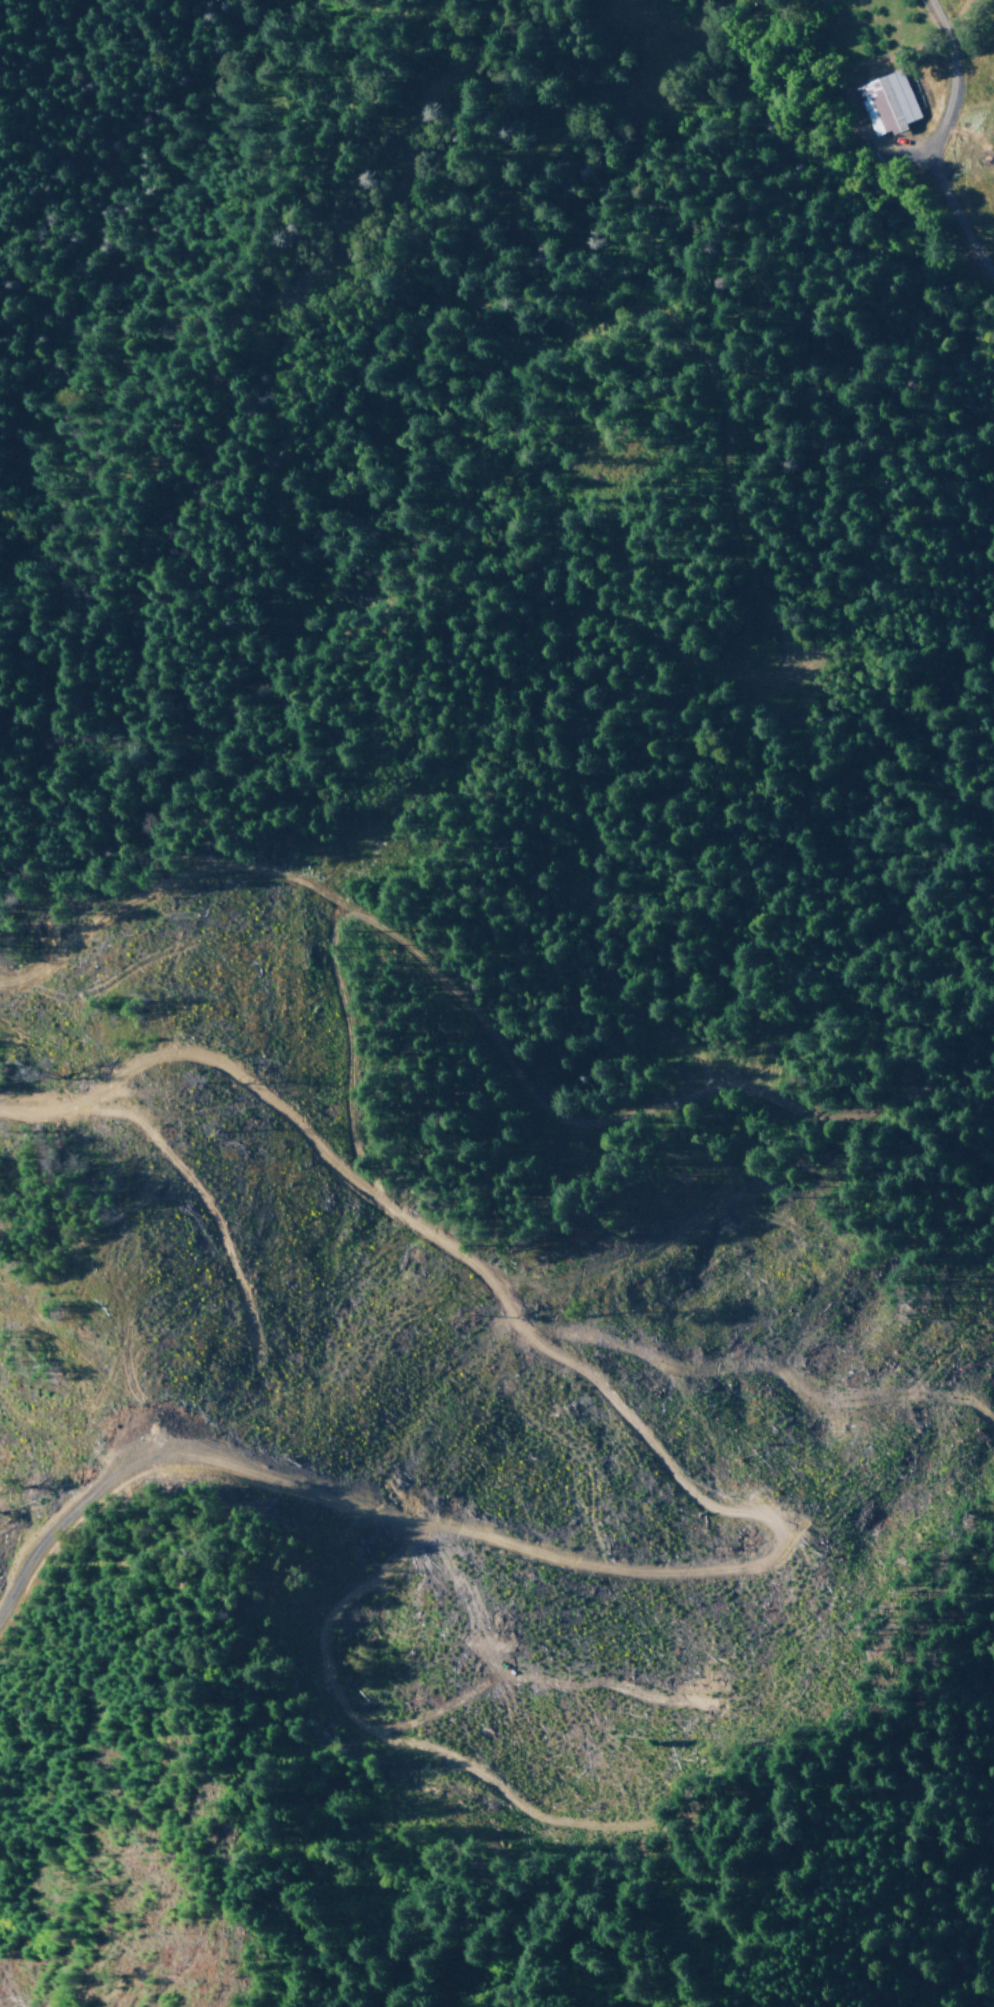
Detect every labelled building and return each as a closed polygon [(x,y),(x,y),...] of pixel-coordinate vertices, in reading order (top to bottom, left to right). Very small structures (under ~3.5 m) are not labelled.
[(855,87),(873,136),(889,130),(891,135),(907,129),(905,123),(919,117),(901,70),(855,87)]
